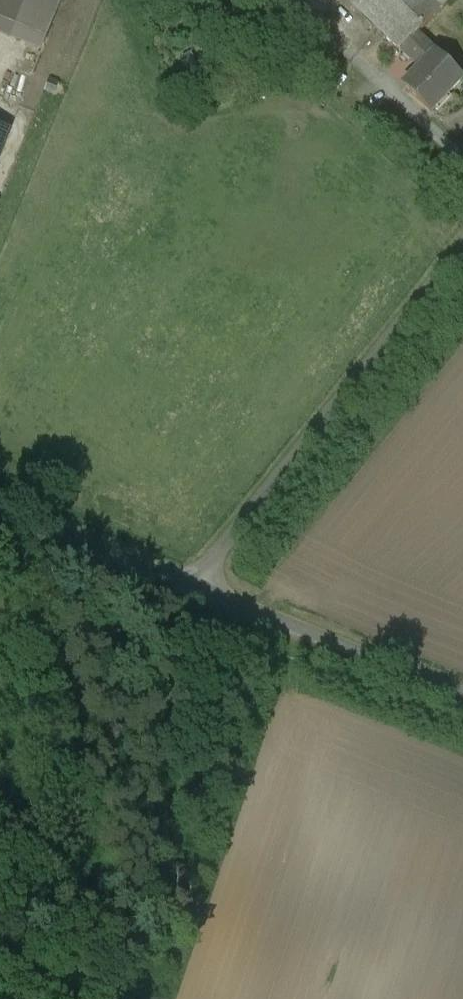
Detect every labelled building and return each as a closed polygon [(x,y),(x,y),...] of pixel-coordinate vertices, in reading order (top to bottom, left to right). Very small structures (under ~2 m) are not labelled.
[(445,0),(346,0),(401,53),(418,36),(449,4),(445,0)] [(418,36),(403,52),(421,70),(404,87),(432,113),(462,81),(462,79),(418,36)] [(11,132),(0,127),(0,159),(11,132)]
